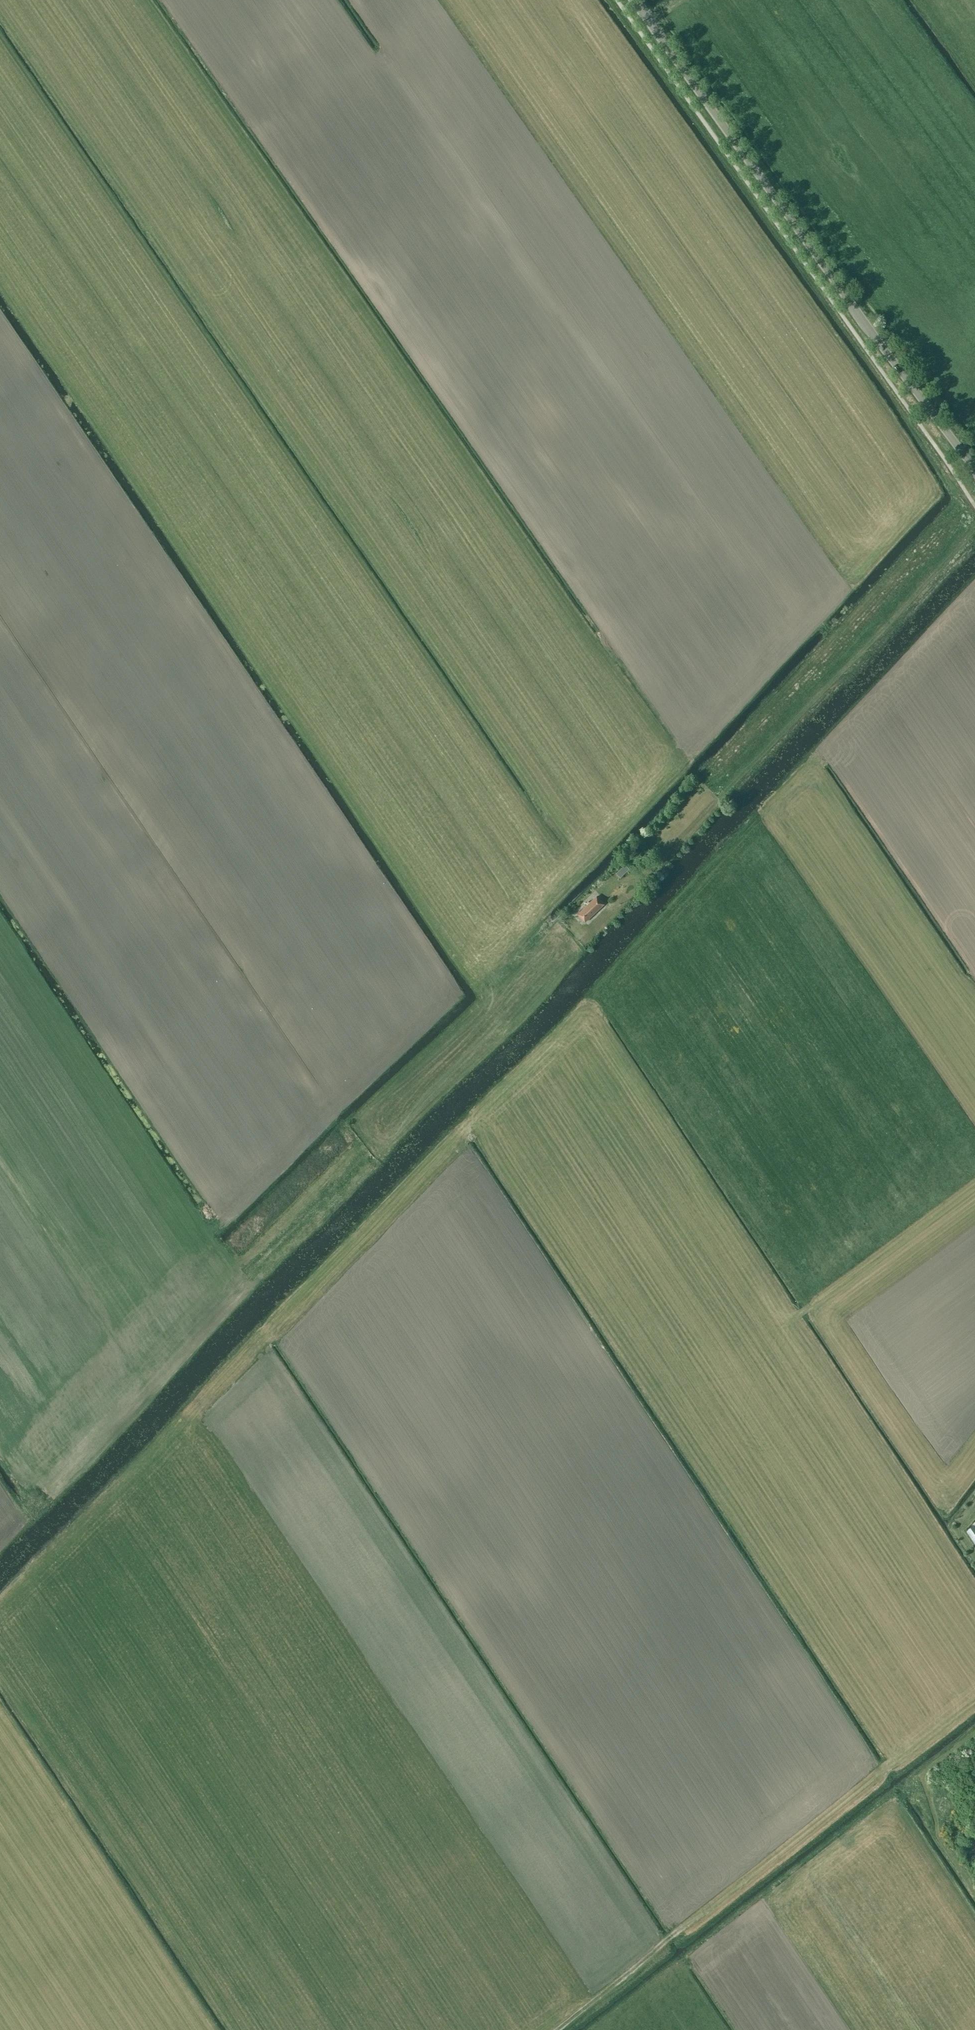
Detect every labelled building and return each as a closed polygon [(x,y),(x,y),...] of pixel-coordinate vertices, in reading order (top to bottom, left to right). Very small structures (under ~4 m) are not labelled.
[(625,865),(616,873),(620,878),(629,869),(625,865)] [(596,896),(578,914),(585,922),(604,904),(596,896)] [(974,1545),(974,1525),(966,1531),(974,1545)]
